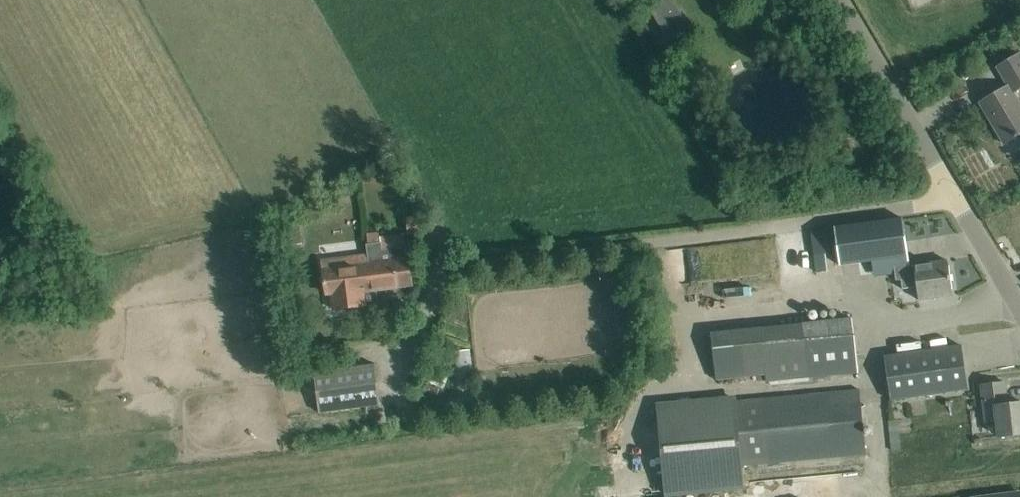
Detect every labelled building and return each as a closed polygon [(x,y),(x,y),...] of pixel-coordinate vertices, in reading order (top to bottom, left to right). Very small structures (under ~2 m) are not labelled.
[(686,27),(671,0),(668,0),(654,8),(669,37),(686,27)] [(1019,135),(1019,103),(1014,93),(1019,89),(1019,54),(997,67),(1008,86),(980,103),(991,121),(995,119),(1008,141),(1004,143),(1005,144),(1019,135)] [(413,187),(403,193),(409,202),(419,196),(413,187)] [(435,218),(427,219),(428,231),(437,230),(435,218)] [(915,271),(910,272),(903,218),(811,231),(814,253),(838,250),(842,280),(896,273),(897,278),(901,278),(902,291),(918,289),(919,299),(953,295),(948,261),(914,265),(915,271)] [(299,224),(289,226),(292,246),(302,245),(299,224)] [(367,233),(369,244),(381,243),(380,232),(367,233)] [(381,243),(367,245),(370,265),(371,265),(374,290),(412,285),(411,274),(415,272),(413,262),(409,261),(409,259),(408,259),(406,248),(387,250),(388,254),(383,255),(381,243)] [(370,265),(325,271),(327,294),(332,294),(334,309),(346,308),(366,305),(364,291),(374,290),(371,265),(370,265)] [(852,318),(763,327),(715,332),(720,377),(767,372),(768,380),(858,371),(852,318)] [(435,368),(453,376),(464,351),(446,343),(435,368)] [(891,400),(948,392),(968,389),(962,345),(884,357),(891,400)] [(375,364),(316,372),(321,412),(381,404),(375,364)] [(984,405),(986,422),(998,420),(1000,436),(1019,434),(1019,403),(1000,406),(999,397),(1007,396),(1005,382),(981,385),(984,405)] [(657,407),(666,493),(744,486),(742,463),(866,451),(860,387),(740,399),(657,407)]
